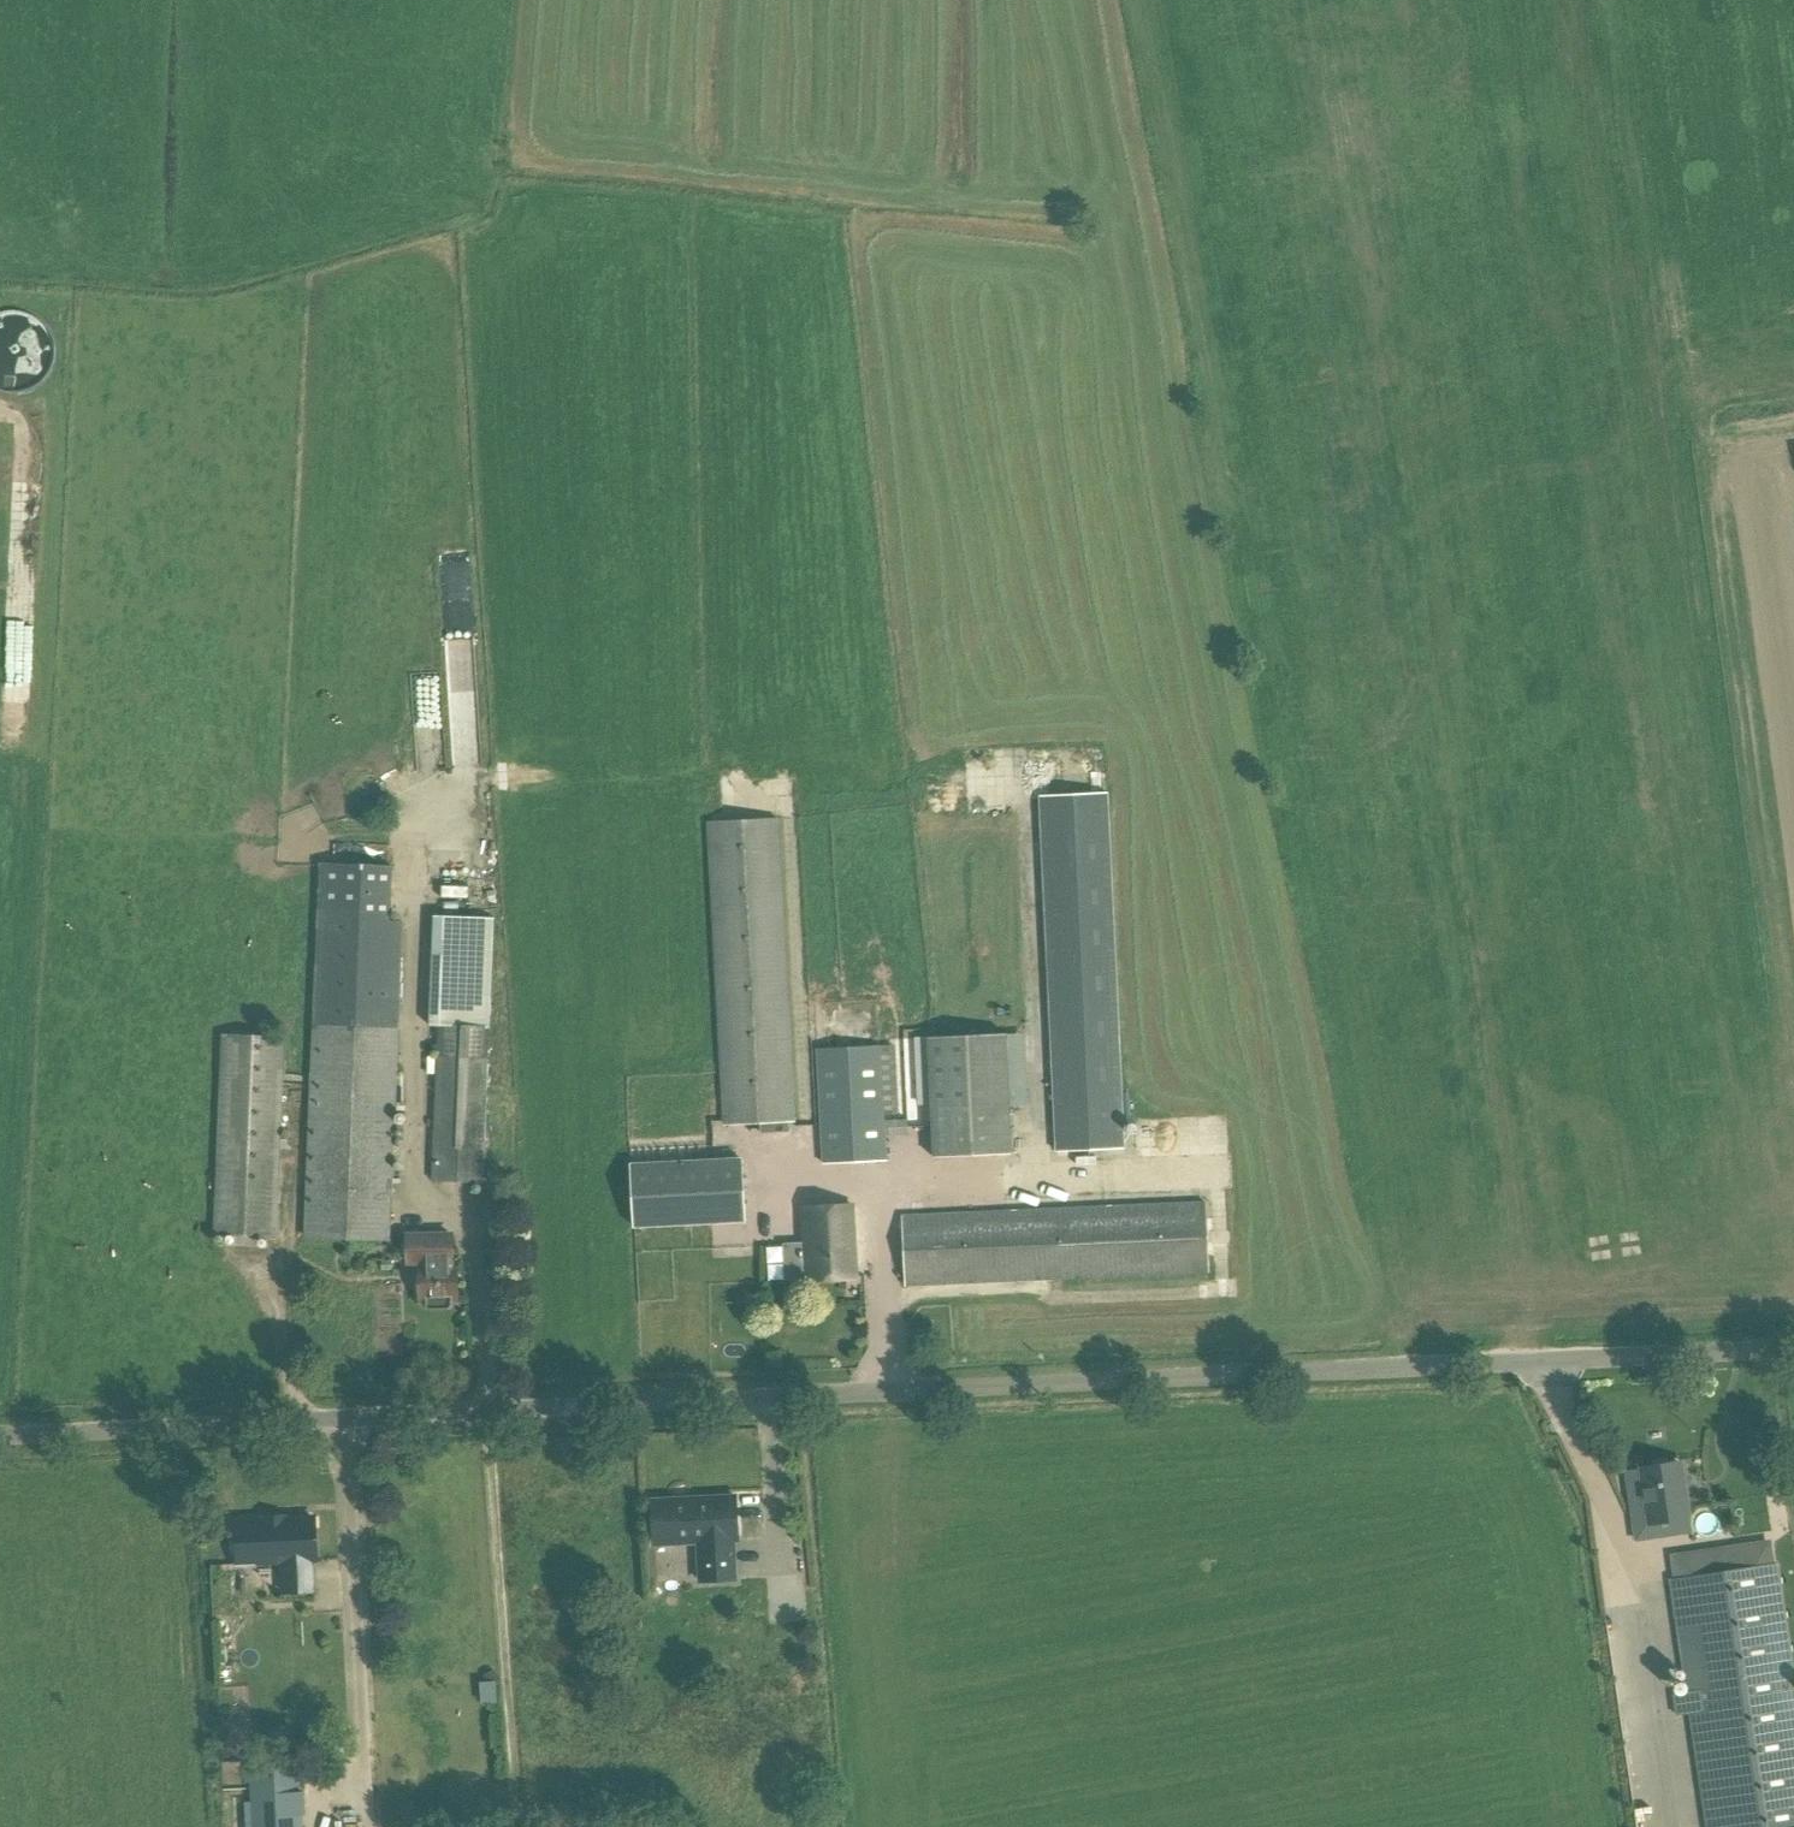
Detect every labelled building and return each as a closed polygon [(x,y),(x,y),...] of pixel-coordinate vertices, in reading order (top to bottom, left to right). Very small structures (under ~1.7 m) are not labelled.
[(470,750),(468,660),(440,661),(442,751),(470,750)] [(1106,792),(1038,795),(1057,1151),(1124,1147),(1106,792)] [(770,819),(706,823),(727,1125),(761,1123),(761,1133),(789,1131),(788,1122),(792,1121),(770,819)] [(268,1003),(302,1004),(296,1222),(383,1224),(392,901),(382,901),(383,849),(311,847),(311,857),(272,856),(268,1003)] [(462,953),(491,954),(493,899),(464,898),(462,953)] [(411,937),(410,975),(454,976),(455,938),(411,937)] [(428,1008),(425,1163),(475,1164),(478,1009),(428,1008)] [(274,1019),(211,1017),(206,1217),(269,1219),(274,1019)] [(1005,1033),(916,1037),(919,1103),(931,1103),(934,1157),(1012,1153),(1005,1033)] [(895,1046),(818,1050),(824,1163),(886,1160),(885,1135),(909,1134),(908,1119),(884,1120),(884,1114),(898,1113),(895,1046)] [(742,1159),(622,1166),(625,1228),(746,1221),(742,1159)] [(1207,1200),(902,1216),(906,1285),(1210,1269),(1207,1200)] [(854,1205),(802,1208),(806,1282),(857,1279),(854,1205)] [(458,1228),(406,1230),(407,1265),(419,1265),(419,1298),(424,1298),(424,1303),(429,1309),(447,1309),(452,1304),(452,1298),(459,1298),(459,1287),(459,1263),(458,1228)] [(1677,1464),(1639,1469),(1647,1526),(1690,1520),(1686,1494),(1681,1495),(1677,1464)] [(735,1496),(651,1500),(653,1544),(698,1541),(700,1581),(734,1579),(732,1540),(738,1539),(735,1496)] [(315,1515),(236,1520),(238,1564),(279,1562),(281,1595),(317,1593),(315,1560),(317,1560),(315,1515)] [(1670,1580),(1706,1826),(1793,1826),(1793,1681),(1777,1565),(1670,1580)] [(249,1756),(253,1826),(304,1826),(300,1753),(249,1756)]
